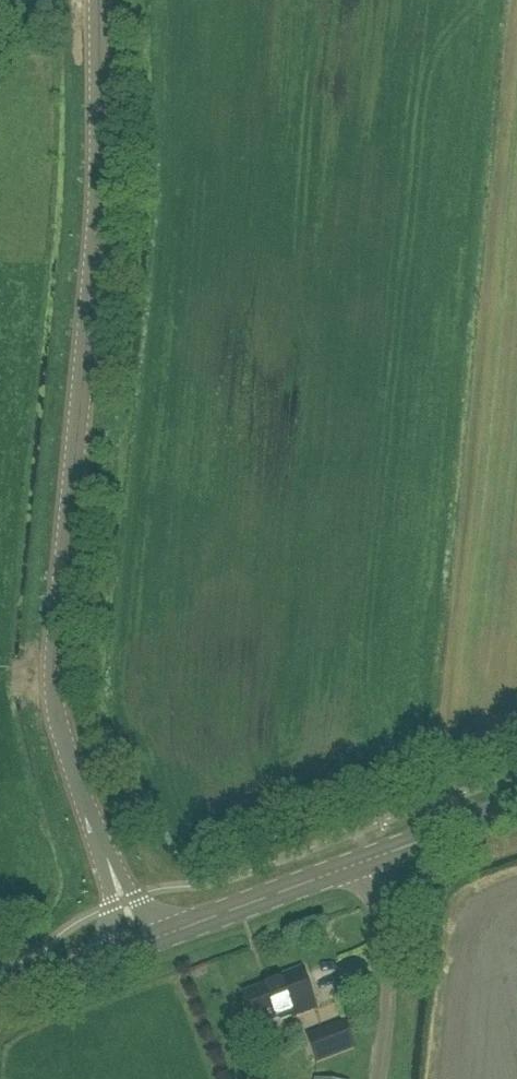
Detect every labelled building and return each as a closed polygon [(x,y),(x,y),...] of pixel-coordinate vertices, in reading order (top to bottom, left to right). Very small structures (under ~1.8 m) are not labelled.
[(293,1020),(316,1012),(301,971),(278,980),(279,984),(243,998),(249,1013),(246,1015),(246,1019),(247,1023),(250,1027),(254,1026),(255,1030),(280,1021),(281,1023),(292,1019),(293,1020)] [(317,1065),(354,1051),(344,1024),(307,1038),(317,1065)]
